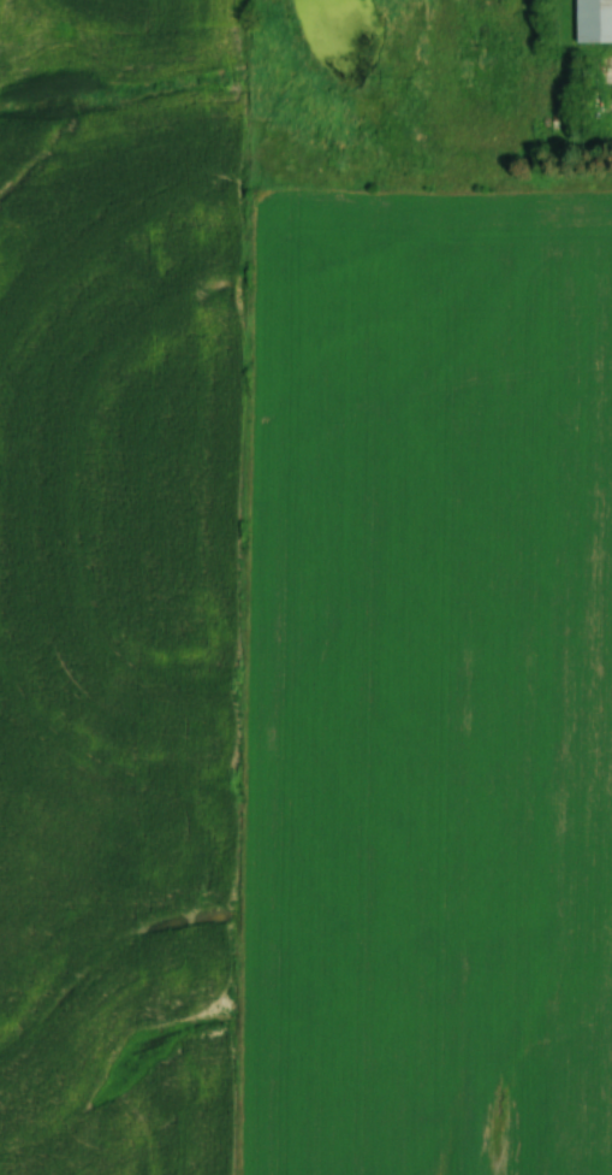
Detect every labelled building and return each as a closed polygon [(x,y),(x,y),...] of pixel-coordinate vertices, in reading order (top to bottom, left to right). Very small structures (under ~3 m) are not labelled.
[(575,41),(611,41),(611,0),(575,0),(575,41)]
